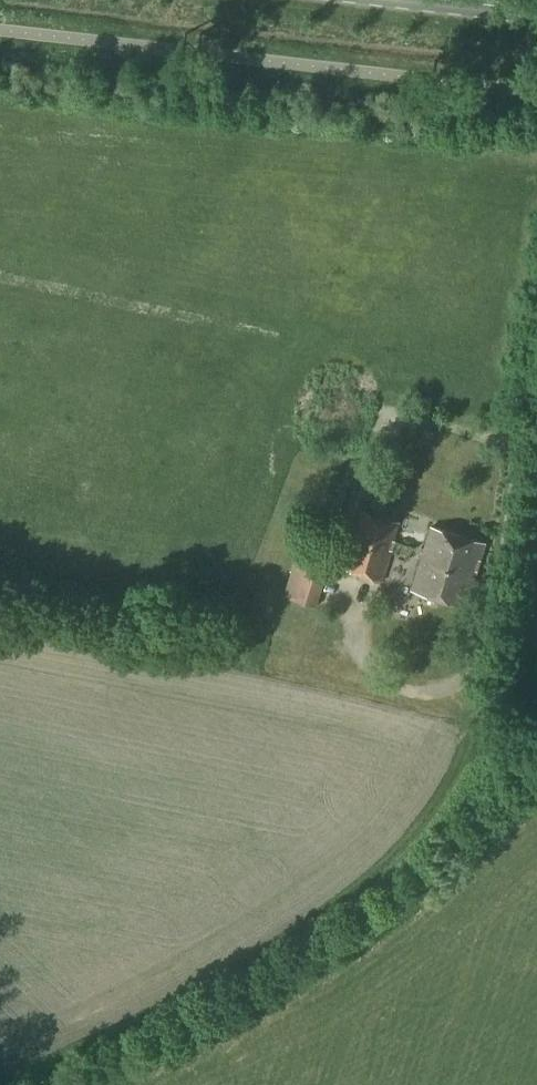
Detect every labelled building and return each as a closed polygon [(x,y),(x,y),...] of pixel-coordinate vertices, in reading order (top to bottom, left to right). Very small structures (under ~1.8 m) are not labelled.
[(383,580),(399,524),(360,513),(345,569),(383,580)] [(466,607),(485,544),(431,528),(412,591),(466,607)] [(316,605),(328,565),(298,556),(285,596),(316,605)] [(370,614),(394,611),(391,585),(367,588),(370,614)] [(359,614),(369,611),(364,593),(354,596),(359,614)]
